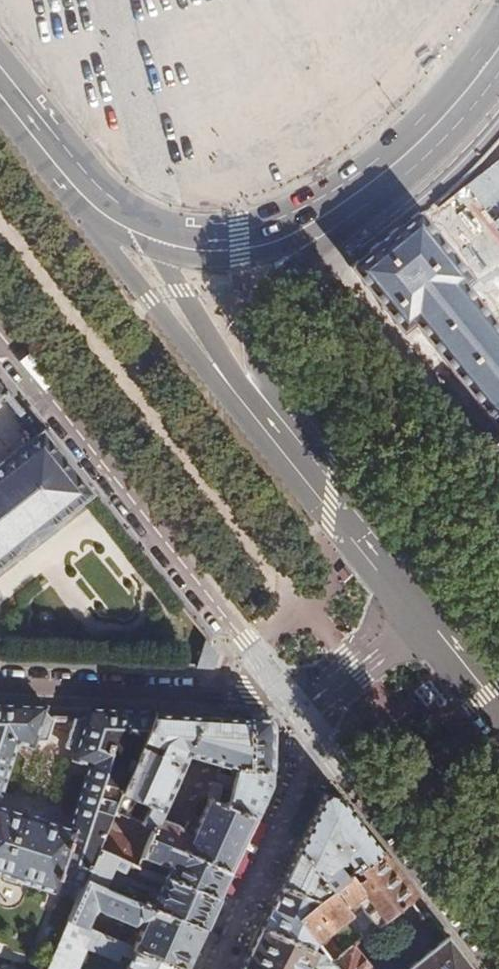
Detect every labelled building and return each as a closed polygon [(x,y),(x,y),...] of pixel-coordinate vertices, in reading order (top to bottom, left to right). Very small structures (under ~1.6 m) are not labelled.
[(464,285),(473,278),(419,210),(349,266),(397,325),(403,333),(415,324),(498,429),(498,328),(464,285)] [(18,556),(20,557),(53,530),(52,528),(94,495),(42,431),(0,466),(0,571),(18,556)] [(215,656),(206,644),(193,668),(208,669),(215,656)] [(0,704),(0,764),(11,737),(26,742),(28,739),(30,739),(36,738),(40,739),(48,717),(46,716),(45,714),(44,706),(0,704)] [(53,889),(58,878),(81,886),(86,873),(98,843),(107,823),(114,806),(153,712),(88,708),(84,713),(79,717),(73,718),(69,718),(57,744),(62,746),(63,749),(64,754),(63,759),(80,765),(56,824),(0,805),(0,872),(53,889)] [(255,819),(226,805),(243,768),(246,768),(249,717),(153,712),(114,806),(127,811),(134,793),(148,799),(133,835),(107,823),(98,843),(139,862),(152,834),(231,871),(255,819)] [(246,768),(271,769),(273,725),(266,718),(249,717),(246,768)] [(271,785),(271,769),(246,768),(243,768),(226,805),(255,819),(271,785)] [(353,874),(382,851),(339,797),(323,794),(297,851),(330,892),(346,880),(340,871),(346,866),(353,874)] [(218,899),(231,871),(152,834),(139,862),(154,869),(159,858),(171,864),(166,875),(218,899)] [(205,928),(218,899),(166,875),(154,869),(139,862),(98,843),(86,873),(116,887),(125,869),(160,886),(153,903),(205,928)] [(297,851),(281,886),(316,903),(330,892),(297,851)] [(417,895),(382,851),(353,874),(346,880),(330,892),(316,903),(297,918),(314,941),(324,954),(332,964),(343,955),(328,935),(353,916),(351,912),(362,905),(379,926),(417,895)] [(81,886),(69,914),(87,923),(93,911),(100,903),(136,920),(147,915),(133,944),(185,968),(186,968),(205,928),(153,903),(116,887),(86,873),(81,886)] [(272,908),(297,918),(316,903),(281,886),(272,908)] [(272,908),(262,928),(310,951),(314,941),(297,918),(272,908)] [(133,944),(87,923),(69,914),(46,968),(78,968),(90,945),(130,964),(127,968),(185,968),(133,944)] [(243,968),(307,968),(314,953),(310,951),(262,928),(243,968)] [(449,936),(409,968),(475,968),(449,936)] [(343,955),(332,964),(336,968),(371,968),(354,946),(343,955)]
